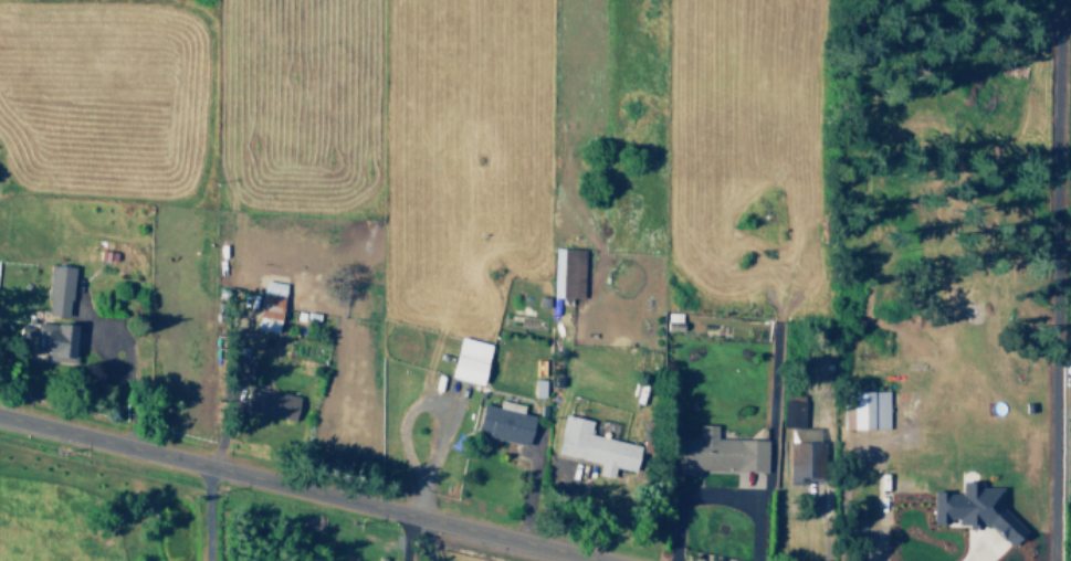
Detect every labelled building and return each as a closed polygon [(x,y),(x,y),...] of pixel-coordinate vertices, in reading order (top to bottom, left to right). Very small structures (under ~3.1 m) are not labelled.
[(582,249),(552,248),(551,297),(581,297),(582,249)] [(44,314),(67,316),(72,266),(49,264),(44,314)] [(285,283),(264,279),(254,328),(275,332),(285,283)] [(46,361),(73,362),(75,323),(54,322),(54,323),(33,322),(31,350),(46,351),(46,361)] [(481,384),(490,343),(459,336),(450,377),(481,384)] [(298,396),(247,385),(241,410),(293,420),(298,396)] [(887,428),(887,390),(852,390),(852,428),(887,428)] [(527,443),(533,415),(521,413),(523,404),(498,399),(497,406),(480,402),(475,433),(527,443)] [(555,454),(598,462),(596,474),(610,478),(612,467),(633,471),(639,444),(588,434),(591,420),(563,414),(555,454)] [(715,438),(715,424),(696,424),(696,437),(676,437),(675,474),(697,474),(698,469),(766,470),(766,439),(715,438)] [(822,441),(787,441),(787,482),(821,483),(822,441)] [(931,491),(931,521),(956,521),(956,524),(966,524),(966,526),(999,527),(999,542),(1021,543),(1022,519),(1001,519),(1002,487),(978,486),(979,481),(960,480),(960,492),(931,491)]
